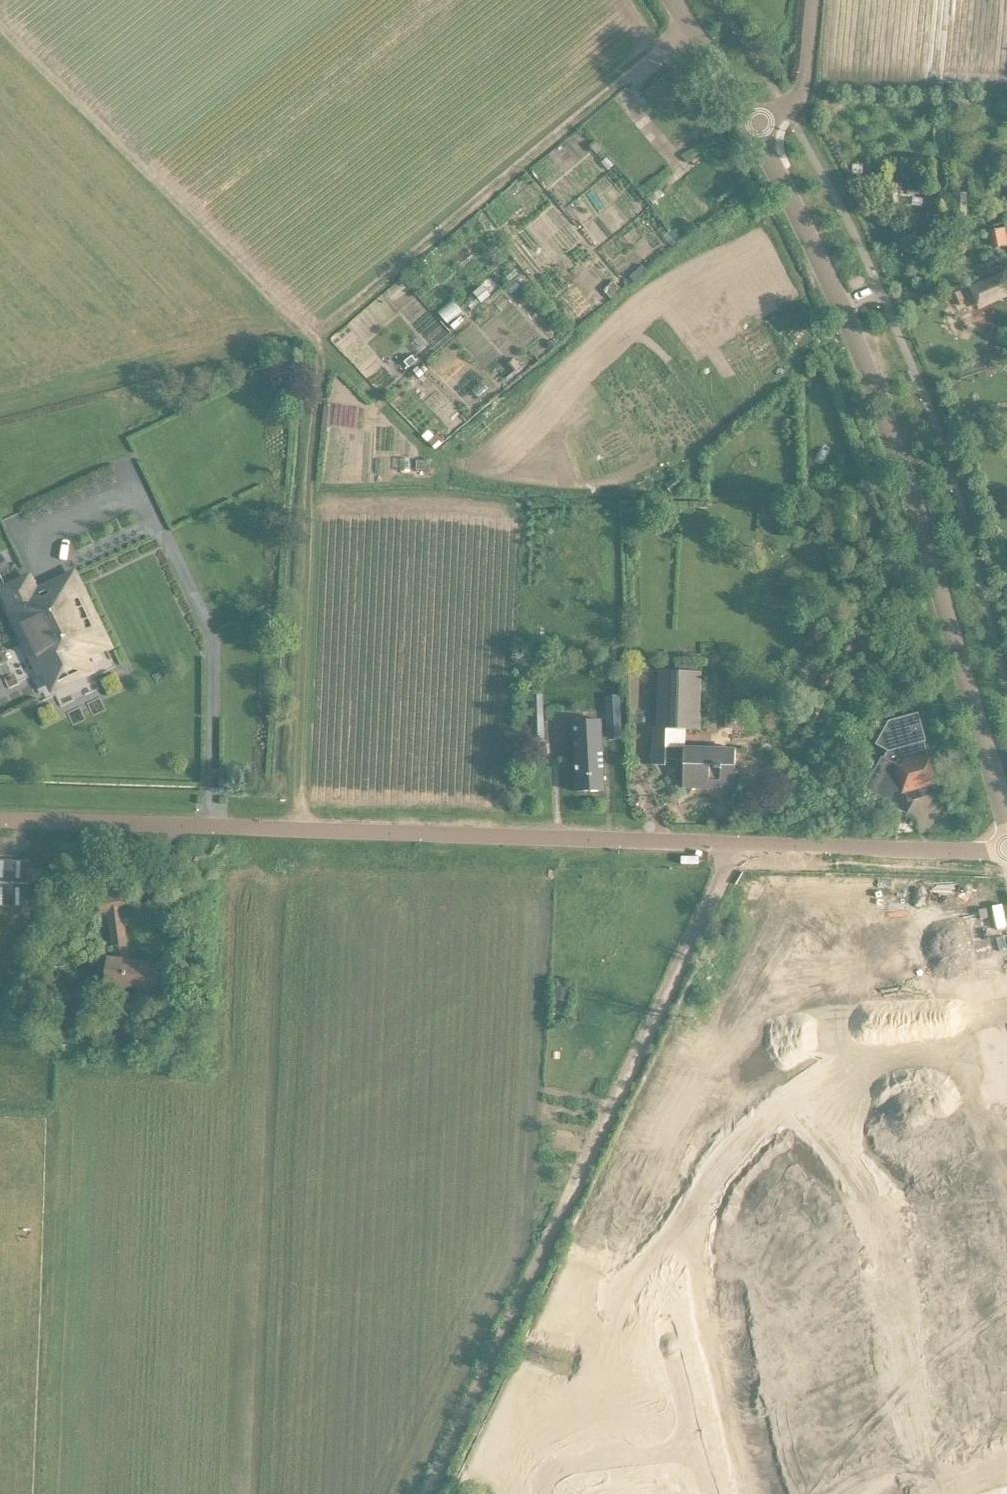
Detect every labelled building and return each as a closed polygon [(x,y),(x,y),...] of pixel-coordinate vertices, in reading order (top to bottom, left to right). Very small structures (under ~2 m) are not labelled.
[(1004,228),(987,231),(990,248),(1006,245),(1004,228)] [(1001,273),(976,285),(984,303),(1006,292),(1006,286),(1001,273)] [(0,556),(0,574),(9,567),(0,556)] [(47,682),(48,682),(51,689),(112,661),(83,598),(73,603),(62,580),(36,593),(28,577),(1,590),(27,644),(30,642),(32,648),(27,650),(38,672),(42,670),(46,677),(45,678),(47,682)] [(655,728),(651,728),(650,766),(664,766),(664,758),(682,759),(681,789),(733,791),(734,749),(683,748),(683,730),(698,731),(700,673),(657,672),(655,728)] [(822,672),(815,686),(823,690),(830,676),(822,672)] [(619,696),(604,696),(606,742),(621,741),(619,696)] [(934,783),(936,783),(929,757),(927,758),(923,742),(925,742),(918,715),(889,722),(876,745),(887,752),(884,758),(882,757),(864,787),(900,808),(904,811),(901,816),(911,822),(926,797),(937,794),(934,783)] [(603,792),(599,721),(572,722),(575,793),(603,792)] [(30,864),(0,863),(0,906),(29,907),(30,864)] [(127,894),(89,899),(91,914),(108,912),(115,960),(109,960),(106,985),(157,992),(160,966),(129,962),(122,911),(129,910),(127,894)] [(553,985),(552,998),(569,999),(569,986),(553,985)] [(969,1059),(948,1064),(955,1092),(976,1086),(969,1059)] [(783,1103),(772,1104),(774,1121),(785,1120),(783,1103)] [(824,1216),(830,1259),(851,1257),(851,1259),(853,1258),(853,1256),(864,1255),(861,1237),(860,1225),(861,1225),(860,1224),(860,1220),(860,1219),(859,1219),(858,1211),(824,1216)] [(864,1365),(822,1377),(831,1410),(873,1397),(864,1365)] [(985,1409),(993,1474),(1006,1472),(1006,1406),(985,1409)] [(882,1437),(840,1450),(850,1483),(892,1469),(882,1437)] [(639,1483),(641,1493),(681,1493),(679,1477),(659,1478),(639,1483)]
